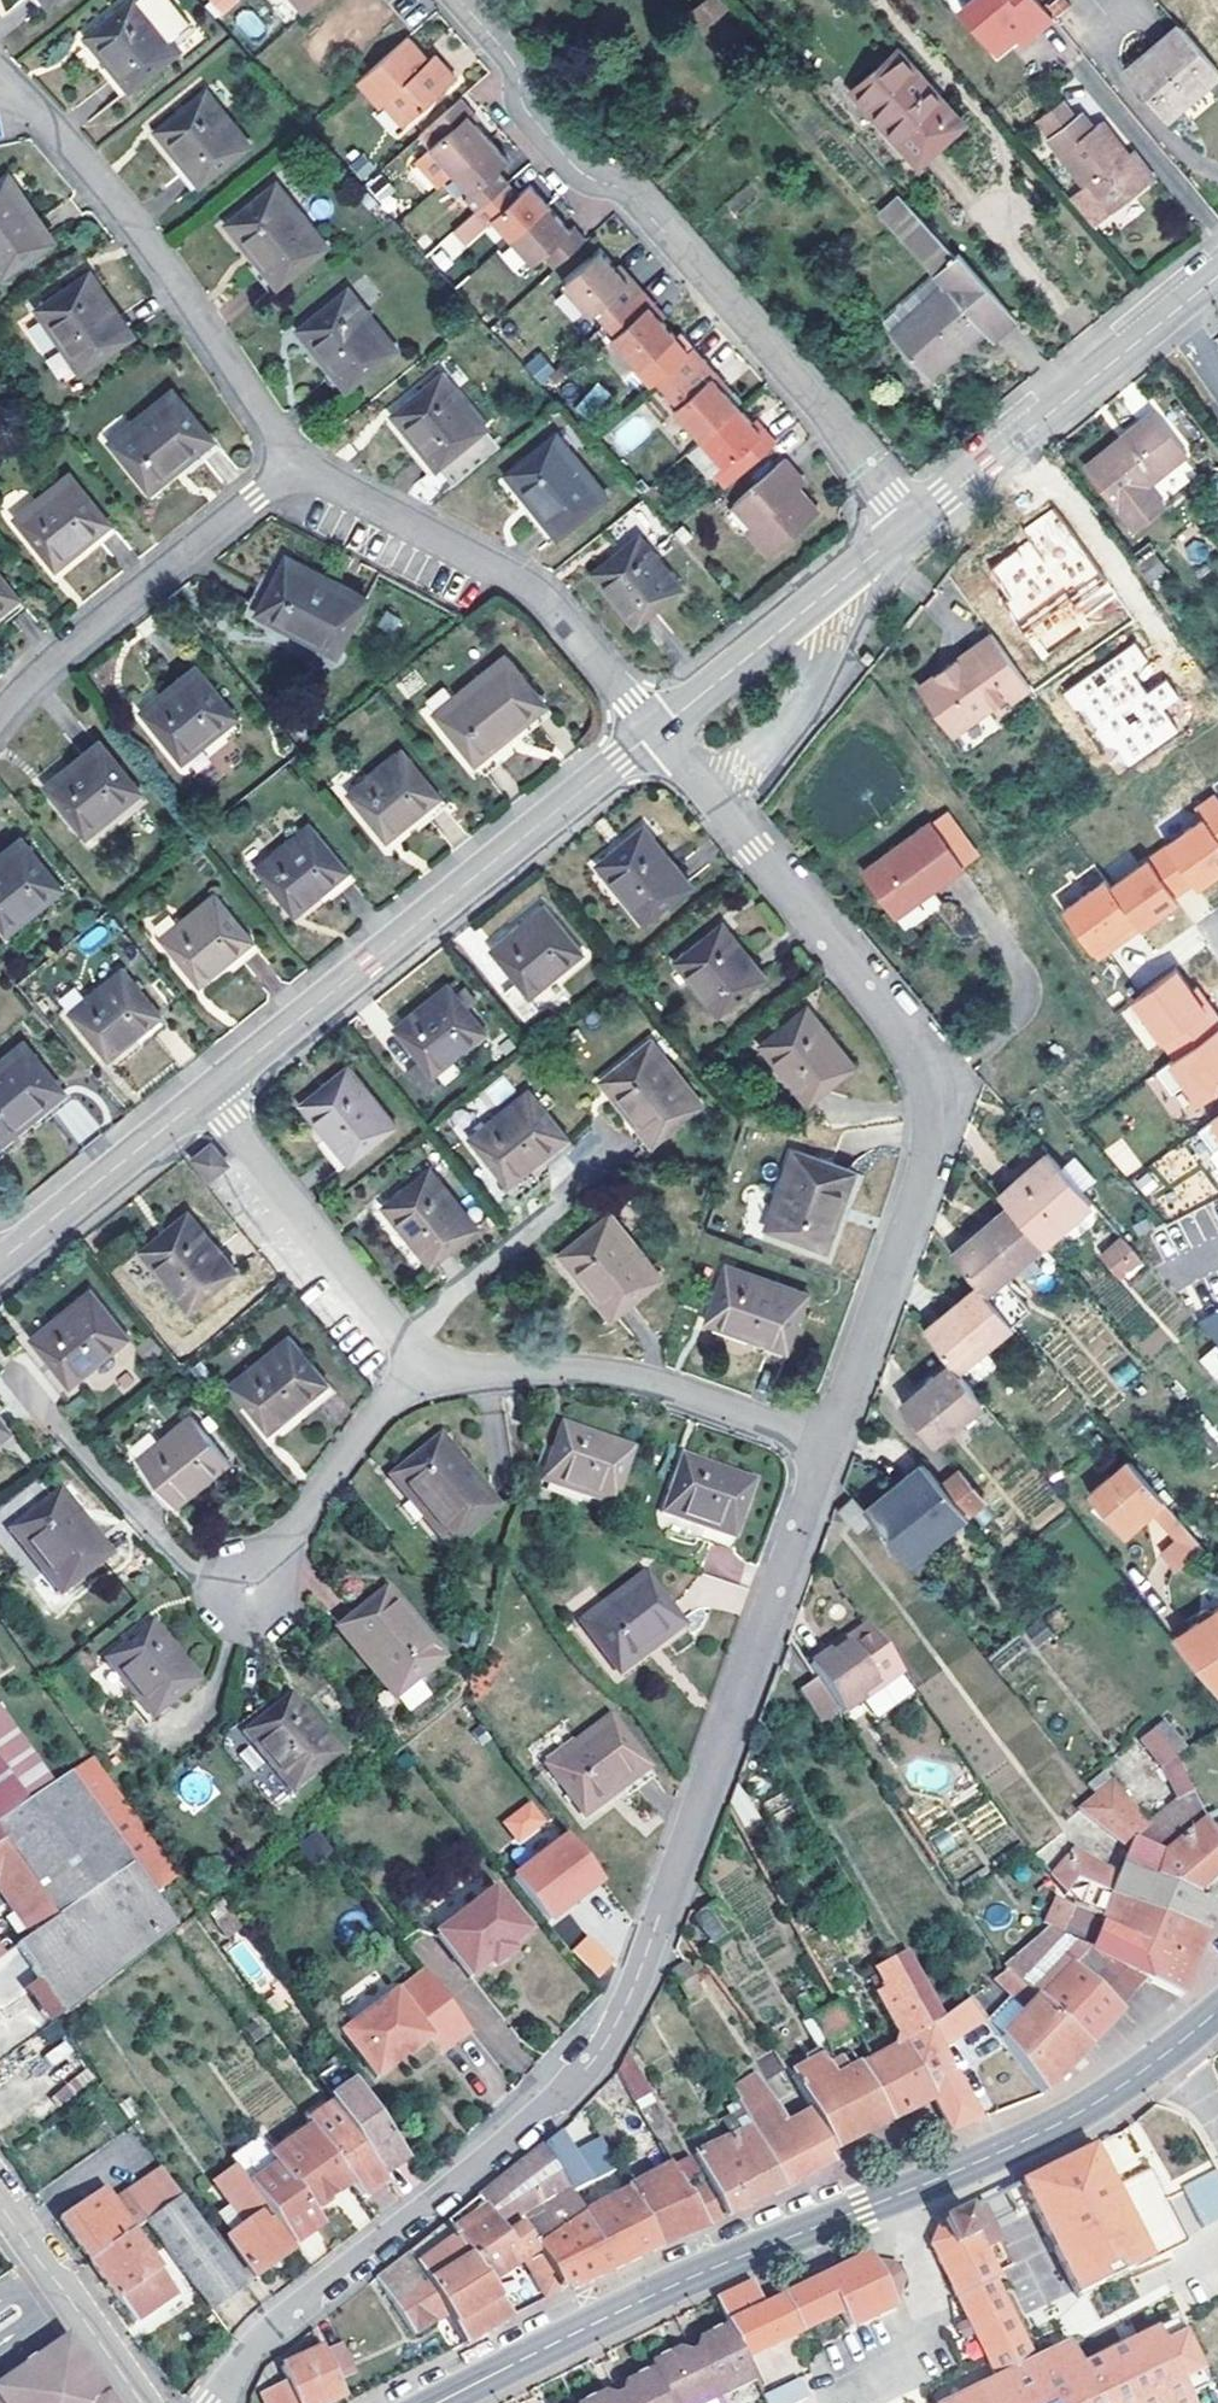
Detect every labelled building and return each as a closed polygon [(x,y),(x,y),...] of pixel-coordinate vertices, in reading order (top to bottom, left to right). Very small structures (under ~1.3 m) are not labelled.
[(43,0),(27,0),(38,13),(47,5),(43,0)] [(108,63),(128,89),(176,50),(168,39),(189,22),(171,0),(128,0),(86,35),(108,63)] [(220,17),(240,2),(238,0),(206,0),(220,17)] [(302,11),(315,0),(293,0),(302,11)] [(688,12),(703,32),(729,12),(720,0),(705,0),(688,12)] [(1033,0),(969,0),(954,12),(991,54),(1010,38),(1027,24),(1032,31),(1048,18),(1038,6),(1033,0)] [(253,10),(238,16),(246,39),(262,33),(253,10)] [(1015,45),(1032,31),(1027,24),(1010,38),(1015,45)] [(1179,25),(1123,72),(1162,120),(1217,72),(1217,71),(1179,25)] [(424,58),(420,63),(413,68),(406,61),(413,55),(400,41),(354,81),(376,105),(380,102),(400,123),(446,83),(424,58)] [(895,49),(849,90),(914,165),(960,124),(895,49)] [(420,63),(413,55),(406,61),(413,68),(420,63)] [(128,89),(108,63),(98,70),(119,96),(128,89)] [(155,130),(177,158),(198,184),(247,145),(204,92),(155,130)] [(1084,185),(1067,198),(1092,227),(1107,215),(1149,183),(1127,156),(1099,118),(1090,126),(1079,111),(1075,113),(1061,96),(1038,114),(1053,132),(1047,137),(1084,185)] [(420,150),(444,177),(481,145),(459,119),(464,114),(453,102),(421,130),(411,139),(420,150)] [(457,201),(468,214),(500,185),(488,171),(497,162),(481,145),(444,177),(462,197),(457,201)] [(1132,152),(1127,156),(1149,183),(1154,179),(1132,152)] [(198,184),(177,158),(167,166),(189,191),(198,184)] [(0,177),(0,277),(52,241),(6,173),(0,177)] [(226,223),(257,261),(277,286),(325,247),(274,183),(226,223)] [(484,222),(502,242),(539,209),(522,189),(512,198),(500,185),(468,214),(478,226),(484,222)] [(903,244),(924,225),(905,204),(883,222),(903,244)] [(535,258),(545,271),(577,243),(565,229),(560,233),(539,209),(502,242),(523,268),(535,258)] [(924,225),(903,244),(931,274),(951,256),(924,225)] [(608,269),(594,253),(555,286),(594,328),(636,290),(627,279),(621,284),(608,269)] [(951,256),(931,274),(882,317),(891,328),(888,331),(926,374),(980,328),(978,325),(999,306),(953,254),(951,256)] [(267,294),(277,286),(257,261),(246,270),(267,294)] [(614,264),(608,269),(621,284),(627,279),(614,264)] [(130,336),(87,271),(36,306),(80,371),(130,336)] [(347,289),(297,329),(326,363),(347,388),(395,349),(347,289)] [(669,338),(654,320),(642,307),(647,303),(636,290),(594,328),(632,370),(669,338)] [(642,307),(654,320),(659,315),(647,303),(642,307)] [(978,325),(980,328),(991,340),(1014,321),(999,306),(978,325)] [(541,352),(524,364),(540,385),(556,373),(541,352)] [(697,439),(734,406),(707,375),(712,372),(701,360),(663,393),(674,406),(670,409),(697,439)] [(336,396),(347,388),(326,363),(316,371),(336,396)] [(392,413),(415,442),(436,468),(485,429),(442,374),(392,413)] [(590,421),(611,393),(595,382),(574,409),(590,421)] [(148,489),(186,459),(211,439),(171,389),(109,441),(148,489)] [(622,452),(659,420),(644,402),(606,434),(622,452)] [(713,470),(725,482),(773,440),(761,427),(755,430),(734,406),(697,439),(720,464),(713,470)] [(1143,488),(1173,464),(1186,454),(1151,409),(1084,465),(1135,530),(1161,509),(1158,506),(1143,488)] [(504,473),(535,511),(555,536),(607,496),(555,433),(504,473)] [(211,439),(186,459),(195,469),(220,450),(211,439)] [(436,468),(415,442),(406,449),(428,475),(436,468)] [(780,458),(733,498),(751,520),(748,523),(770,549),(816,509),(802,492),(796,497),(790,490),(796,485),(801,481),(780,458)] [(1188,483),(1173,464),(1143,488),(1158,506),(1188,483)] [(54,565),(83,542),(109,521),(70,472),(15,516),(54,565)] [(802,492),(796,485),(790,490),(796,497),(802,492)] [(1072,603),(1105,580),(1054,507),(1027,527),(1034,537),(993,565),(1013,593),(1005,598),(1026,628),(1069,598),(1072,603)] [(546,543),(555,536),(535,511),(526,518),(546,543)] [(109,521),(83,542),(91,552),(117,532),(109,521)] [(637,533),(589,573),(634,627),(682,588),(637,533)] [(243,605),(255,612),(285,556),(259,576),(243,605)] [(365,599),(285,556),(255,612),(334,654),(365,599)] [(1161,556),(1140,560),(1144,580),(1165,576),(1161,556)] [(0,575),(0,609),(16,596),(0,575)] [(16,596),(0,609),(0,626),(24,607),(16,596)] [(936,673),(917,686),(951,733),(1005,695),(1009,700),(1028,687),(989,633),(952,660),(957,666),(946,674),(936,673)] [(1133,642),(1062,691),(1072,707),(1083,709),(1095,727),(1093,729),(1103,744),(1113,746),(1126,764),(1176,729),(1161,708),(1177,696),(1165,679),(1145,693),(1129,671),(1146,660),(1133,642)] [(471,762),(517,726),(543,705),(504,656),(432,713),(471,762)] [(952,660),(936,673),(946,674),(957,666),(952,660)] [(195,666),(139,711),(180,760),(235,715),(195,666)] [(543,705),(517,726),(524,736),(551,714),(543,705)] [(99,740),(43,785),(83,834),(139,790),(99,740)] [(383,840),(412,816),(439,795),(401,748),(345,793),(383,840)] [(439,795),(412,816),(421,826),(446,805),(439,795)] [(1164,845),(1165,847),(1191,882),(1194,887),(1217,870),(1217,802),(1213,795),(1193,810),(1200,820),(1164,845)] [(945,811),(927,824),(960,867),(977,855),(945,811)] [(292,913),(319,891),(345,870),(308,824),(255,866),(292,913)] [(960,867),(927,824),(861,871),(890,910),(926,883),(930,889),(960,867)] [(688,885),(641,826),(595,863),(643,922),(688,885)] [(0,853),(0,926),(3,930),(59,886),(20,838),(0,853)] [(1156,907),(1191,882),(1165,847),(1109,887),(1138,927),(1160,912),(1156,907)] [(345,870),(319,891),(327,901),(353,880),(345,870)] [(1095,958),(1138,927),(1109,887),(1104,880),(1061,911),(1095,958)] [(926,883),(890,910),(894,916),(930,889),(926,883)] [(930,889),(894,916),(905,929),(941,903),(930,889)] [(213,894),(159,937),(197,983),(225,961),(250,940),(213,894)] [(535,1007),(527,996),(580,952),(543,905),(488,949),(515,982),(503,992),(524,1017),(535,1007)] [(763,975),(721,922),(673,960),(716,1014),(763,975)] [(250,940),(225,961),(233,970),(258,951),(250,940)] [(105,1058),(132,1035),(158,1014),(121,967),(68,1011),(105,1058)] [(1217,1027),(1217,1020),(1208,1006),(1203,1010),(1190,991),(1174,969),(1131,1001),(1173,1059),(1217,1027)] [(438,1086),(429,1076),(483,1032),(445,985),(391,1028),(417,1061),(405,1069),(427,1096),(438,1086)] [(1190,991),(1203,1010),(1208,1006),(1195,987),(1190,991)] [(852,1065),(806,1007),(759,1045),(805,1104),(852,1065)] [(158,1014),(132,1035),(140,1045),(166,1024),(158,1014)] [(1155,1072),(1171,1094),(1205,1069),(1217,1088),(1217,1027),(1173,1059),(1155,1072)] [(0,1060),(0,1139),(36,1110),(62,1089),(24,1041),(0,1060)] [(599,1080),(629,1117),(650,1142),(700,1104),(649,1041),(599,1080)] [(299,1103),(325,1135),(347,1162),(392,1124),(346,1066),(299,1103)] [(62,1089),(36,1110),(44,1120),(69,1099),(62,1089)] [(527,1090),(468,1136),(506,1183),(537,1158),(564,1136),(527,1090)] [(1197,1131),(1213,1152),(1217,1148),(1217,1116),(1197,1131)] [(642,1150),(650,1142),(629,1117),(620,1124),(642,1150)] [(347,1162),(325,1135),(314,1144),(336,1170),(347,1162)] [(564,1136),(537,1158),(545,1168),(572,1146),(564,1136)] [(1123,1176),(1141,1165),(1123,1137),(1105,1147),(1123,1176)] [(224,1163),(210,1145),(193,1159),(208,1177),(224,1163)] [(824,1245),(850,1173),(791,1153),(765,1226),(824,1245)] [(1046,1156),(1030,1170),(1034,1175),(1051,1161),(1046,1156)] [(1006,1206),(1043,1246),(1092,1205),(1051,1161),(1034,1175),(1030,1170),(999,1197),(1006,1206)] [(474,1225),(428,1167),(381,1205),(429,1263),(474,1225)] [(984,1296),(1001,1281),(1043,1246),(1006,1206),(990,1220),(993,1224),(952,1258),(977,1287),(984,1296)] [(232,1268),(187,1212),(140,1249),(188,1306),(232,1268)] [(658,1276),(608,1214),(559,1254),(610,1315),(658,1276)] [(949,1254),(952,1258),(993,1224),(990,1220),(949,1254)] [(1118,1236),(1097,1258),(1124,1284),(1145,1263),(1118,1236)] [(704,1319),(754,1337),(784,1348),(805,1294),(724,1265),(704,1319)] [(984,1296),(1009,1326),(1026,1311),(1001,1281),(984,1296)] [(950,1364),(955,1369),(1009,1326),(984,1296),(977,1287),(922,1331),(950,1364)] [(125,1336),(88,1290),(30,1336),(67,1383),(125,1336)] [(1202,1328),(1217,1346),(1217,1314),(1202,1328)] [(286,1336),(228,1382),(267,1429),(298,1403),(324,1382),(286,1336)] [(784,1348),(754,1337),(749,1350),(780,1361),(784,1348)] [(1217,1381),(1217,1380),(1217,1350),(1215,1346),(1198,1360),(1217,1381)] [(955,1369),(950,1364),(901,1403),(933,1442),(982,1403),(955,1369)] [(324,1382),(298,1403),(306,1412),(332,1392),(324,1382)] [(190,1414),(136,1455),(153,1476),(174,1502),(227,1460),(190,1414)] [(610,1507),(631,1450),(560,1425),(540,1482),(610,1507)] [(493,1506),(437,1438),(388,1476),(447,1547),(493,1506)] [(662,1515),(733,1540),(753,1484),(681,1458),(662,1515)] [(940,1524),(948,1533),(968,1516),(967,1515),(961,1509),(942,1487),(923,1465),(904,1480),(910,1487),(870,1520),(872,1523),(899,1557),(940,1524)] [(1121,1523),(1127,1531),(1146,1515),(1160,1503),(1127,1465),(1085,1499),(1111,1531),(1121,1523)] [(958,1475),(942,1487),(961,1509),(976,1495),(958,1475)] [(174,1502),(153,1476),(143,1483),(164,1510),(174,1502)] [(910,1487),(904,1480),(864,1513),(870,1520),(910,1487)] [(108,1556),(59,1491),(9,1532),(58,1595),(108,1556)] [(982,1502),(976,1495),(961,1509),(967,1515),(982,1502)] [(864,1513),(853,1499),(839,1510),(858,1535),(872,1523),(870,1520),(864,1513)] [(1146,1515),(1171,1546),(1186,1534),(1160,1503),(1146,1515)] [(733,1540),(662,1515),(658,1527),(729,1551),(733,1540)] [(1121,1523),(1111,1531),(1118,1538),(1127,1531),(1121,1523)] [(907,1567),(948,1533),(940,1524),(899,1557),(907,1567)] [(1186,1534),(1171,1546),(1156,1559),(1171,1577),(1201,1552),(1186,1534)] [(681,1626),(644,1576),(582,1624),(619,1672),(681,1626)] [(334,1630),(393,1700),(419,1679),(443,1660),(386,1590),(334,1630)] [(1217,1660),(1217,1613),(1192,1627),(1217,1660)] [(198,1683),(150,1625),(104,1663),(151,1719),(198,1683)] [(905,1675),(869,1627),(809,1667),(816,1677),(839,1712),(842,1716),(905,1675)] [(1192,1627),(1175,1637),(1217,1689),(1217,1660),(1192,1627)] [(816,1677),(798,1689),(820,1723),(839,1712),(816,1677)] [(427,1690),(419,1679),(393,1700),(401,1710),(427,1690)] [(290,1697),(269,1714),(244,1735),(289,1793),(336,1756),(290,1697)] [(236,1724),(244,1735),(269,1714),(261,1705),(236,1724)] [(609,1718),(546,1766),(585,1817),(620,1789),(646,1769),(609,1718)] [(1172,1755),(1185,1747),(1163,1721),(1151,1730),(1172,1755)] [(1210,1830),(1178,1761),(1172,1755),(1151,1730),(1138,1742),(1163,1773),(1177,1801),(1148,1822),(1113,1782),(1096,1796),(1133,1839),(1161,1850),(1157,1878),(1217,1903),(1217,1848),(1210,1830)] [(3,1840),(59,1917),(30,1938),(15,1947),(38,1979),(63,2014),(175,1929),(150,1896),(176,1877),(92,1756),(26,1802),(0,1819),(0,1835),(3,1840)] [(26,1802),(0,1767),(0,1819),(26,1802)] [(646,1769),(620,1789),(628,1798),(653,1779),(646,1769)] [(180,1794),(199,1803),(209,1782),(190,1773),(180,1794)] [(1086,1885),(1205,1931),(1209,1925),(1217,1908),(1217,1903),(1157,1878),(1161,1850),(1133,1839),(1096,1796),(1077,1812),(1129,1851),(1118,1876),(1072,1850),(1049,1875),(1064,1896),(1077,1882),(1086,1885)] [(501,1819),(518,1844),(550,1822),(533,1798),(501,1819)] [(512,1870),(551,1923),(610,1879),(572,1827),(512,1870)] [(1210,1830),(1217,1848),(1217,1827),(1210,1830)] [(30,1938),(59,1917),(3,1840),(0,1842),(0,1895),(30,1938)] [(1086,1885),(1076,1910),(1104,1923),(1102,1930),(1163,1957),(1152,1985),(1180,1997),(1203,1937),(1205,1931),(1086,1885)] [(527,1932),(493,1889),(435,1934),(469,1977),(487,1962),(491,1968),(511,1952),(507,1947),(527,1932)] [(229,1914),(216,1897),(203,1906),(218,1923),(229,1914)] [(1051,1922),(1047,1928),(1060,1935),(1073,1909),(1057,1899),(1047,1919),(1051,1922)] [(716,1902),(695,1918),(711,1941),(733,1925),(716,1902)] [(1073,1969),(1118,2010),(1144,1983),(1148,1984),(1152,1985),(1163,1957),(1102,1930),(1104,1923),(1076,1910),(1073,1909),(1060,1935),(1047,1928),(1003,1965),(1006,1969),(1041,2003),(1073,1969)] [(611,1962),(586,1937),(573,1949),(599,1974),(611,1962)] [(229,1948),(254,1990),(270,1981),(245,1939),(229,1948)] [(905,1952),(890,1961),(901,1981),(916,1971),(905,1952)] [(901,1981),(890,1961),(872,1971),(882,1989),(873,1994),(900,2042),(929,2030),(901,1981)] [(8,1977),(0,1965),(0,1982),(8,1977)] [(432,1979),(423,1966),(393,1988),(402,2001),(432,1979)] [(685,1966),(672,1975),(685,1998),(699,1988),(685,1966)] [(1041,2003),(1006,1969),(993,1982),(1009,1998),(987,2020),(986,2022),(1041,2097),(1065,2073),(1089,2049),(1041,2003)] [(1123,2015),(1118,2010),(1073,1969),(1041,2003),(1089,2049),(1123,2015)] [(916,1971),(901,1981),(929,2030),(942,2020),(916,1971)] [(23,1991),(47,2025),(63,2014),(38,1979),(23,1991)] [(468,2027),(432,1979),(402,2001),(393,1988),(336,2030),(370,2076),(425,2036),(436,2050),(468,2027)] [(941,2048),(986,2022),(987,2020),(971,1999),(942,2020),(929,2030),(900,2042),(932,2102),(950,2134),(982,2121),(941,2048)] [(837,2003),(813,2016),(830,2049),(855,2036),(837,2003)] [(830,2049),(813,2016),(804,2021),(822,2054),(830,2049)] [(900,2042),(872,2057),(903,2118),(926,2104),(932,2102),(900,2042)] [(616,2073),(639,2112),(655,2102),(626,2054),(616,2073)] [(790,2073),(811,2109),(836,2153),(857,2142),(890,2124),(858,2064),(846,2070),(840,2060),(828,2066),(822,2054),(790,2073)] [(903,2118),(872,2057),(868,2059),(858,2064),(890,2124),(903,2118)] [(755,2075),(732,2086),(730,2088),(751,2128),(762,2148),(784,2190),(797,2183),(833,2164),(829,2157),(804,2112),(788,2120),(779,2104),(772,2106),(755,2075)] [(329,2104),(379,2174),(403,2155),(350,2081),(326,2099),(329,2104)] [(304,2121),(308,2127),(347,2181),(359,2198),(383,2179),(379,2174),(329,2104),(304,2121)] [(811,2109),(804,2112),(829,2157),(836,2153),(811,2109)] [(273,2153),(311,2207),(347,2181),(308,2127),(272,2152),(273,2153)] [(706,2177),(762,2148),(751,2128),(693,2154),(706,2177)] [(242,2176),(273,2153),(272,2152),(258,2131),(226,2153),(234,2165),(242,2176)] [(542,2146),(558,2172),(572,2195),(615,2168),(598,2139),(570,2156),(557,2133),(542,2146)] [(572,2195),(558,2172),(542,2146),(476,2198),(501,2237),(521,2225),(535,2247),(584,2214),(572,2195)] [(784,2190),(762,2148),(706,2177),(727,2219),(730,2219),(777,2194),(784,2190)] [(1076,2297),(1147,2263),(1091,2151),(1020,2185),(1076,2297)] [(273,2153),(242,2176),(291,2245),(321,2221),(311,2207),(273,2153)] [(687,2159),(672,2167),(683,2184),(698,2177),(687,2159)] [(242,2176),(234,2165),(213,2181),(246,2227),(227,2239),(254,2278),(293,2249),(291,2245),(242,2176)] [(684,2239),(708,2228),(687,2191),(683,2184),(672,2167),(628,2189),(661,2250),(684,2239)] [(60,2219),(89,2261),(131,2231),(134,2235),(147,2226),(156,2219),(153,2216),(162,2209),(133,2169),(113,2184),(112,2182),(60,2219)] [(1178,2191),(1199,2229),(1217,2219),(1217,2183),(1212,2172),(1178,2191)] [(703,2185),(687,2191),(708,2228),(722,2221),(703,2185)] [(628,2189),(584,2214),(535,2247),(561,2290),(565,2288),(570,2286),(574,2291),(626,2267),(661,2250),(628,2189)] [(156,2219),(147,2226),(212,2312),(244,2288),(179,2198),(162,2209),(153,2216),(156,2219)] [(561,2290),(535,2247),(521,2225),(501,2237),(476,2198),(446,2223),(488,2284),(523,2262),(547,2299),(561,2290)] [(986,2206),(968,2215),(977,2233),(995,2224),(986,2206)] [(1141,2308),(1033,2361),(993,2280),(998,2277),(986,2252),(1004,2243),(995,2224),(977,2233),(968,2215),(966,2213),(939,2227),(929,2247),(966,2324),(952,2330),(959,2343),(972,2337),(994,2381),(950,2402),(1187,2402),(1141,2308)] [(488,2284),(446,2223),(408,2253),(447,2317),(465,2347),(486,2334),(506,2322),(511,2319),(488,2284)] [(131,2231),(89,2261),(134,2324),(176,2294),(134,2235),(131,2231)] [(413,2337),(447,2317),(408,2253),(374,2281),(413,2337)] [(751,2285),(716,2302),(727,2328),(744,2363),(845,2317),(852,2333),(897,2311),(901,2291),(899,2285),(905,2281),(900,2271),(894,2269),(873,2266),(870,2259),(835,2276),(819,2283),(777,2303),(763,2310),(751,2285)] [(755,2383),(744,2363),(727,2328),(701,2341),(699,2353),(693,2356),(716,2402),(755,2383)] [(4,2402),(95,2402),(104,2397),(64,2338),(0,2382),(0,2398),(4,2402)] [(689,2347),(693,2356),(699,2353),(701,2341),(689,2347)] [(323,2352),(344,2395),(362,2386),(342,2344),(323,2352)] [(693,2356),(689,2347),(678,2352),(688,2358),(693,2356)] [(322,2350),(280,2369),(286,2382),(258,2394),(262,2402),(333,2402),(345,2398),(344,2395),(323,2352),(322,2350)] [(652,2371),(668,2402),(713,2402),(716,2402),(693,2356),(688,2358),(678,2352),(650,2367),(652,2371)] [(652,2371),(626,2384),(625,2395),(619,2398),(621,2402),(668,2402),(652,2371)] [(610,2381),(619,2398),(625,2395),(626,2384),(616,2378),(610,2381)] [(615,2400),(619,2398),(610,2381),(606,2383),(605,2395),(615,2400)] [(765,2402),(803,2402),(808,2400),(799,2382),(763,2400),(765,2402)] [(619,2398),(615,2400),(605,2395),(588,2402),(621,2402),(619,2398)]
